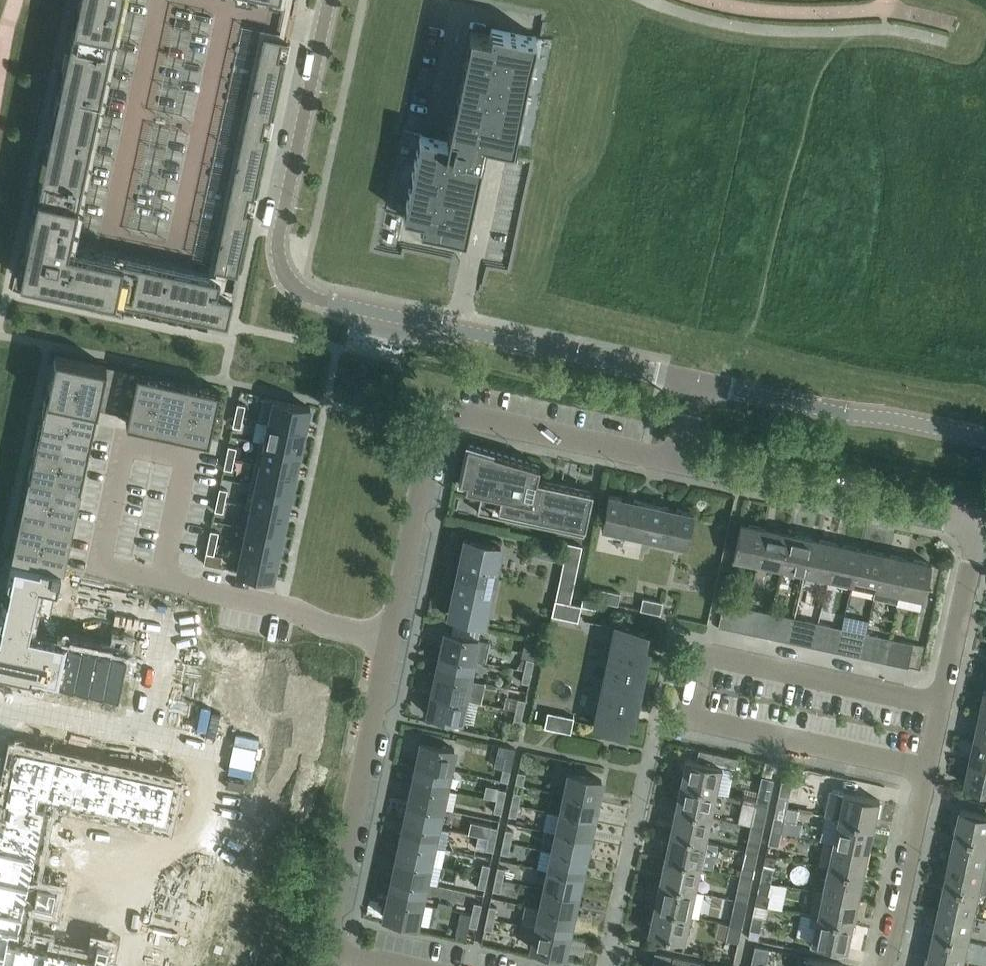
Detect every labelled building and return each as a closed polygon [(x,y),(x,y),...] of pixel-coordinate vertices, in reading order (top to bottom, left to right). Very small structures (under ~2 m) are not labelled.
[(19,277),(226,321),(232,296),(217,292),(220,278),(67,245),(97,106),(120,0),(78,0),(19,277)] [(464,237),(485,138),(512,144),(535,35),(508,30),(491,26),(489,34),(470,30),(447,139),(420,134),(403,214),(422,218),(420,227),(464,237)] [(263,34),(213,268),(237,273),(250,212),(245,211),(248,194),(253,195),(266,135),(261,134),(265,118),(269,119),(282,58),(278,57),(281,41),(286,42),(286,39),(263,34)] [(12,554),(11,557),(62,567),(94,420),(97,408),(128,415),(126,423),(128,424),(129,419),(141,421),(140,426),(154,429),(155,424),(167,427),(166,432),(168,432),(169,428),(181,430),(180,435),(194,438),(195,433),(207,436),(206,440),(208,441),(219,390),(55,354),(54,357),(52,369),(49,382),(46,394),(46,397),(50,398),(48,410),(43,409),(40,422),(45,423),(42,435),(38,434),(37,437),(42,438),(39,450),(35,449),(32,462),(36,463),(34,475),(29,474),(29,477),(33,478),(31,490),(26,489),(23,502),(28,503),(25,515),(21,514),(20,517),(25,518),(22,530),(17,529),(15,542),(19,543),(17,555),(12,554)] [(262,397),(258,419),(305,429),(310,407),(262,397)] [(234,415),(243,416),(245,405),(237,403),(234,415)] [(243,416),(234,415),(232,426),(240,427),(243,416)] [(259,441),(259,442),(300,451),(305,429),(258,419),(257,420),(268,423),(264,442),(259,441)] [(296,472),(300,451),(259,442),(254,463),(296,472)] [(497,509),(578,526),(584,527),(592,490),(536,478),(539,464),(467,443),(459,478),(466,480),(464,487),(500,495),(497,509)] [(226,457),(234,458),(236,447),(228,445),(226,457)] [(234,458),(226,457),(223,468),(231,470),(234,458)] [(291,493),(296,472),(254,463),(249,484),(291,493)] [(245,505),(287,514),(291,493),(249,484),(245,505)] [(227,489),(219,488),(217,499),(225,501),(227,489)] [(693,512),(608,494),(601,527),(686,545),(693,512)] [(225,501),(217,499),(214,510),(222,512),(225,501)] [(287,514),(245,505),(245,506),(250,507),(245,527),(283,535),(287,514)] [(757,563),(764,528),(740,523),(732,557),(757,563)] [(278,556),(283,535),(245,527),(241,548),(278,556)] [(764,528),(757,563),(780,567),(788,533),(764,528)] [(210,530),(208,541),(216,543),(218,532),(210,530)] [(788,533),(780,567),(804,572),(811,538),(788,533)] [(448,614),(484,622),(500,545),(465,537),(448,614)] [(811,538),(804,572),(827,577),(835,543),(811,538)] [(213,554),(216,543),(208,541),(205,552),(213,554)] [(567,544),(555,599),(569,602),(581,546),(567,543),(567,544)] [(835,543),(827,577),(851,583),(858,548),(835,543)] [(273,578),(278,556),(241,548),(236,570),(273,578)] [(858,548),(851,583),(875,587),(882,553),(858,548)] [(906,558),(882,553),(875,587),(873,597),(896,602),(899,593),(906,558)] [(3,673),(4,669),(30,674),(29,678),(40,681),(41,677),(74,684),(73,688),(84,690),(85,686),(103,690),(102,694),(113,696),(114,693),(117,693),(126,653),(28,632),(31,617),(49,620),(60,567),(11,557),(6,581),(2,580),(0,590),(0,595),(3,595),(0,610),(0,672),(3,673)] [(930,563),(906,558),(899,593),(923,598),(930,563)] [(600,588),(597,600),(617,604),(620,592),(600,588)] [(642,597),(640,609),(660,613),(662,601),(642,597)] [(597,601),(583,598),(581,604),(595,608),(597,601)] [(577,620),(580,605),(569,602),(555,599),(551,614),(577,620)] [(723,603),(718,626),(730,629),(735,605),(723,603)] [(808,608),(805,620),(817,623),(820,611),(808,608)] [(758,610),(753,634),(766,636),(770,613),(758,610)] [(766,636),(778,639),(783,615),(770,613),(766,636)] [(805,620),(800,644),(813,646),(817,623),(805,620)] [(813,646),(825,649),(830,625),(817,623),(813,646)] [(616,625),(595,724),(624,730),(627,718),(632,719),(647,647),(642,646),(645,631),(616,625)] [(852,630),(847,654),(860,657),(865,633),(852,630)] [(445,631),(440,652),(473,659),(485,662),(489,641),(477,638),(451,633),(445,631)] [(860,657),(872,659),(877,636),(865,633),(860,657)] [(524,638),(520,657),(526,658),(534,660),(537,641),(524,638)] [(900,641),(895,664),(907,667),(912,643),(900,641)] [(912,643),(907,667),(918,669),(919,669),(924,646),(912,643)] [(440,652),(436,672),(469,679),(473,659),(440,652)] [(531,672),(533,660),(525,658),(523,670),(531,672)] [(528,683),(531,672),(523,670),(520,682),(528,683)] [(436,672),(432,692),(464,699),(478,702),(481,703),(485,683),(469,679),(436,672)] [(432,692),(427,713),(460,720),(464,699),(432,692)] [(522,711),(525,700),(517,698),(514,710),(522,711)] [(520,723),(522,711),(514,710),(512,721),(520,723)] [(570,731),(573,716),(548,710),(544,726),(570,731)] [(980,713),(975,737),(985,739),(985,714),(980,713)] [(975,737),(970,760),(985,764),(985,739),(975,737)] [(449,769),(454,748),(421,741),(417,762),(449,769)] [(108,944),(96,941),(92,958),(7,939),(9,928),(18,930),(44,807),(47,796),(59,799),(58,805),(68,807),(69,801),(83,804),(82,810),(92,812),(93,806),(118,812),(117,817),(127,819),(128,814),(141,817),(140,822),(150,824),(151,819),(174,824),(183,784),(15,748),(15,750),(11,749),(8,763),(12,764),(4,801),(0,800),(0,815),(1,815),(0,817),(0,965),(104,965),(108,944)] [(697,761),(721,766),(736,769),(738,757),(699,749),(697,761)] [(679,784),(714,792),(719,767),(721,767),(721,766),(697,761),(684,758),(683,759),(685,759),(679,784)] [(970,760),(965,785),(985,789),(985,764),(970,760)] [(445,789),(449,769),(417,762),(412,782),(445,789)] [(499,780),(507,782),(510,770),(502,768),(499,780)] [(523,785),(525,773),(518,772),(515,783),(523,785)] [(597,801),(601,780),(569,773),(564,794),(597,801)] [(757,792),(769,795),(773,779),(760,776),(757,792)] [(791,783),(785,781),(781,780),(778,795),(787,797),(791,783)] [(445,789),(412,782),(408,801),(441,808),(445,789)] [(674,809),(709,817),(714,792),(679,784),(674,809)] [(503,802),(505,790),(498,788),(495,800),(503,802)] [(838,818),(872,826),(877,802),(878,802),(878,800),(830,790),(825,815),(838,818)] [(519,805),(521,793),(513,792),(511,803),(519,805)] [(597,801),(564,794),(560,814),(592,821),(597,801)] [(500,813),(503,802),(495,800),(493,812),(500,813)] [(751,816),(764,819),(767,802),(755,800),(751,816)] [(437,827),(441,808),(408,801),(404,820),(437,827)] [(516,817),(519,805),(511,803),(508,815),(516,817)] [(985,841),(985,813),(960,808),(959,809),(961,810),(956,834),(985,841)] [(709,817),(674,809),(668,834),(703,841),(709,817)] [(588,840),(592,821),(560,814),(556,833),(588,840)] [(770,830),(780,832),(783,818),(773,816),(770,830)] [(838,818),(833,842),(867,850),(872,826),(838,818)] [(433,846),(437,827),(404,820),(400,839),(433,846)] [(470,822),(468,833),(487,838),(490,826),(470,822)] [(746,841),(759,844),(762,828),(749,825),(746,841)] [(495,839),(498,827),(490,826),(487,838),(495,839)] [(505,829),(502,840),(510,842),(513,830),(505,829)] [(777,846),(780,832),(770,830),(767,844),(777,846)] [(584,858),(588,840),(556,833),(552,851),(584,858)] [(715,844),(703,841),(668,834),(663,859),(698,866),(709,868),(715,844)] [(950,858),(984,865),(985,856),(985,841),(956,834),(950,858)] [(214,836),(210,857),(247,865),(252,844),(214,836)] [(493,851),(495,839),(487,838),(485,849),(493,851)] [(429,864),(433,846),(400,839),(396,857),(429,864)] [(502,840),(500,852),(508,854),(510,842),(502,840)] [(827,867),(861,875),(867,850),(833,842),(824,841),(819,866),(827,867)] [(741,865),(753,868),(757,852),(744,849),(741,865)] [(580,877),(584,858),(552,851),(548,870),(580,877)] [(210,857),(205,878),(243,886),(247,865),(210,857)] [(425,883),(429,864),(396,857),(392,876),(425,883)] [(950,858),(945,883),(979,890),(985,892),(985,866),(984,865),(950,858)] [(663,859),(658,883),(693,891),(698,866),(663,859)] [(482,863),(479,875),(487,877),(490,865),(482,863)] [(497,866),(494,878),(502,880),(505,868),(497,866)] [(772,868),(762,866),(760,880),(770,882),(772,868)] [(827,867),(822,893),(856,900),(861,875),(827,867)] [(576,896),(580,877),(548,870),(544,889),(576,896)] [(736,890),(748,893),(751,877),(739,874),(736,890)] [(479,875),(477,887),(485,888),(487,877),(479,875)] [(421,903),(425,883),(392,876),(388,896),(421,903)] [(205,878),(200,900),(238,908),(243,886),(205,878)] [(494,878),(492,890),(500,891),(502,880),(494,878)] [(760,880),(757,893),(767,896),(770,882),(760,880)] [(702,893),(693,891),(658,883),(652,908),(687,915),(697,917),(702,893)] [(945,883),(940,908),(973,916),(979,890),(945,883)] [(36,884),(32,902),(52,906),(56,888),(36,884)] [(572,915),(576,896),(544,889),(540,908),(572,915)] [(809,916),(816,918),(851,924),(856,900),(822,893),(815,891),(809,916)] [(416,924),(421,903),(388,896),(384,917),(416,924)] [(767,906),(769,907),(781,909),(783,901),(768,898),(767,906)] [(730,915),(743,917),(746,902),(734,899),(730,915)] [(479,915),(481,904),(473,902),(471,914),(479,915)] [(494,919),(497,907),(489,905),(486,917),(494,919)] [(568,935),(572,915),(540,908),(535,928),(568,935)] [(646,932),(646,933),(683,941),(683,940),(682,940),(687,915),(652,908),(647,932),(646,932)] [(940,908),(935,932),(968,940),(973,916),(940,908)] [(198,913),(193,935),(230,943),(235,921),(198,913)] [(476,927),(479,915),(471,914),(468,926),(476,927)] [(762,918),(752,916),(749,929),(759,931),(762,918)] [(492,931),(494,919),(486,917),(484,929),(492,931)] [(810,941),(810,942),(846,950),(846,949),(845,948),(851,924),(816,918),(811,941),(810,941)] [(725,939),(737,942),(741,926),(728,924),(725,939)] [(564,955),(568,935),(535,928),(531,948),(564,955)] [(935,932),(929,958),(963,965),(968,940),(935,932)] [(770,949),(754,946),(750,965),(767,965),(770,949)] [(652,965),(704,965),(705,963),(659,953),(657,963),(652,962),(651,964),(653,964),(652,965)] [(186,965),(225,965),(226,964),(188,956),(186,965)] [(843,965),(806,957),(806,959),(808,959),(806,965),(843,965)] [(928,965),(963,965),(929,958),(928,965)]
